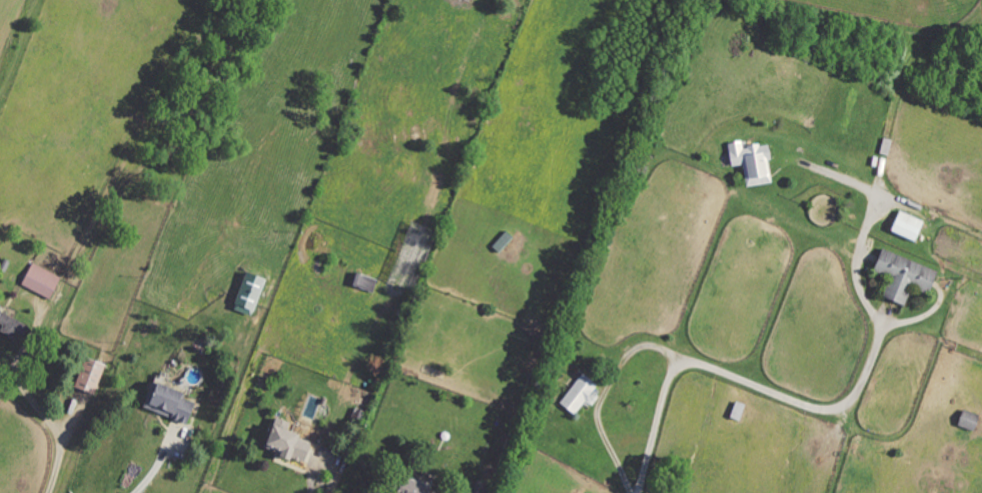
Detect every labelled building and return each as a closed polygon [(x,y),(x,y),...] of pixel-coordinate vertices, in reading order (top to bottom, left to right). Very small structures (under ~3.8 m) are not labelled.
[(742,187),(768,183),(763,143),(741,145),(741,141),(725,143),(728,167),(739,165),(742,187)] [(919,221),(895,210),(886,231),(911,241),(919,221)] [(934,271),(878,248),(870,269),(887,276),(879,298),(901,307),(909,288),(925,294),(934,271)] [(59,276),(28,264),(20,287),(50,298),(59,276)] [(264,280),(242,272),(229,310),(251,317),(264,280)] [(17,342),(26,326),(0,312),(0,326),(1,326),(0,327),(0,333),(17,342)] [(71,388),(92,396),(104,366),(83,357),(71,388)] [(570,415),(596,387),(582,374),(556,402),(570,415)] [(187,424),(193,404),(178,398),(180,393),(149,382),(140,407),(187,424)] [(975,414),(958,411),(955,427),(972,430),(975,414)] [(308,443),(291,438),(293,434),(282,431),(285,422),(269,417),(259,447),(275,452),(274,455),(302,464),(308,443)] [(391,492),(436,492),(396,478),(391,492)]
